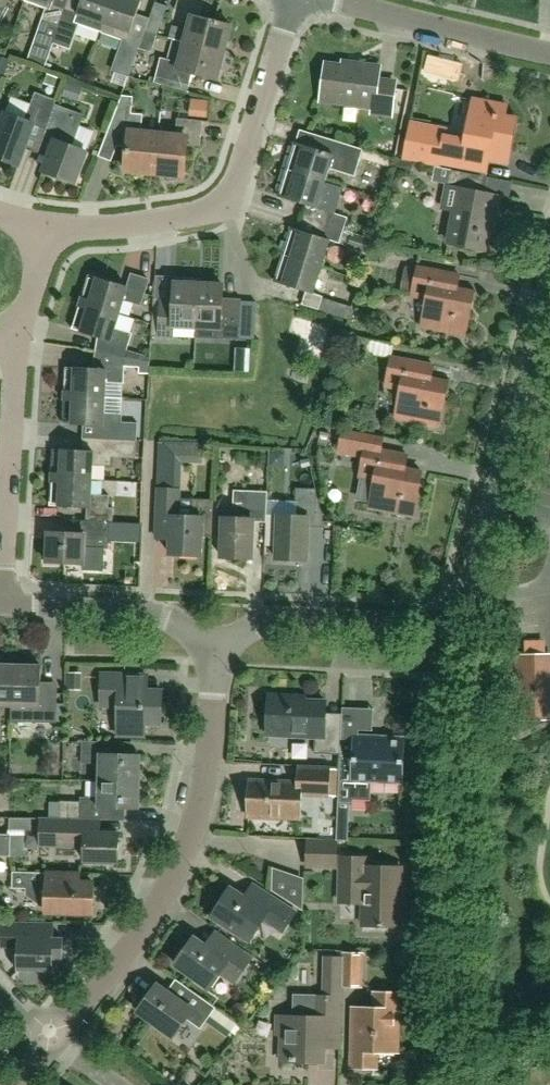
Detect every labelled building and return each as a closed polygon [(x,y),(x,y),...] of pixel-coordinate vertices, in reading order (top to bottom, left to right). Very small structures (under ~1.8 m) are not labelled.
[(54,43),(66,9),(53,5),(55,0),(25,0),(25,1),(46,8),(44,15),(40,27),(29,60),(47,66),(54,43)] [(112,0),(83,0),(78,14),(72,11),(66,9),(54,43),(67,48),(72,31),(77,33),(80,24),(101,31),(112,0)] [(130,77),(144,37),(137,35),(131,33),(142,2),(137,0),(112,0),(101,31),(123,39),(112,71),(130,77)] [(157,35),(168,5),(162,3),(156,1),(146,31),(157,35)] [(185,43),(225,53),(227,46),(232,26),(193,15),(189,30),(172,25),(169,38),(185,43)] [(225,53),(185,43),(181,61),(170,59),(170,60),(161,58),(154,82),(164,85),(163,86),(189,93),(192,83),(194,74),(218,80),(225,53)] [(327,64),(323,100),(372,106),(372,111),(392,114),(396,82),(387,81),(379,80),(380,66),(343,62),(342,65),(327,64)] [(48,125),(56,105),(58,100),(35,92),(25,121),(6,114),(5,114),(0,128),(0,158),(19,164),(26,146),(35,120),(41,122),(48,125)] [(126,170),(155,173),(159,134),(140,133),(142,115),(132,114),(133,97),(122,95),(106,137),(115,138),(129,139),(126,170)] [(451,168),(441,166),(441,162),(474,169),(475,162),(477,155),(506,161),(515,119),(503,117),(505,104),(474,98),(465,140),(446,136),(448,129),(411,122),(404,159),(435,165),(435,166),(451,169),(451,168)] [(56,105),(48,125),(44,137),(50,140),(55,141),(44,171),(74,182),(85,151),(72,147),(83,115),(56,105)] [(159,134),(155,173),(184,176),(187,144),(200,145),(202,131),(203,121),(177,118),(175,136),(159,134)] [(354,176),(363,149),(327,137),(325,143),(323,150),(295,141),(286,169),(325,181),(330,168),(354,176)] [(317,208),(325,181),(286,169),(278,195),(317,208)] [(488,177),(451,169),(444,207),(455,209),(449,241),(485,249),(491,218),(495,219),(500,196),(484,193),(486,185),(488,177)] [(327,224),(344,230),(348,217),(331,212),(327,224)] [(339,244),(344,230),(327,224),(323,237),(291,227),(283,254),(322,267),(330,241),(339,244)] [(313,292),(322,267),(283,254),(274,281),(306,291),(304,298),(302,304),(318,309),(320,310),(319,311),(348,319),(352,306),(322,297),(323,295),(313,292)] [(458,281),(460,274),(418,266),(412,295),(427,298),(422,326),(464,335),(473,291),(457,288),(458,281)] [(90,275),(81,302),(121,315),(125,301),(141,306),(145,293),(149,279),(131,273),(127,287),(90,275)] [(197,326),(200,282),(175,281),(174,298),(167,298),(162,297),(161,334),(174,335),(175,325),(197,326)] [(200,282),(197,326),(197,338),(218,339),(219,337),(240,338),(242,297),(224,296),(224,284),(200,282)] [(117,328),(121,315),(81,302),(73,328),(100,337),(128,346),(132,333),(117,328)] [(356,330),(354,344),(382,347),(384,334),(356,330)] [(151,357),(127,350),(126,358),(149,362),(151,357)] [(392,356),(391,360),(386,385),(400,387),(394,416),(439,425),(447,381),(431,377),(432,371),(433,364),(392,356)] [(140,367),(140,373),(149,373),(149,362),(126,358),(125,367),(140,367)] [(67,366),(66,395),(107,397),(107,382),(125,383),(125,369),(96,368),(67,366)] [(106,411),(107,397),(66,395),(64,423),(109,425),(109,433),(108,440),(137,441),(138,422),(123,421),(124,412),(106,411)] [(406,453),(382,449),(384,439),(342,431),(338,452),(364,457),(361,476),(374,478),(369,507),(412,514),(419,470),(403,468),(405,460),(406,453)] [(136,458),(137,441),(108,440),(108,445),(108,451),(53,449),(52,478),(93,480),(93,464),(111,465),(112,457),(136,458)] [(180,461),(193,461),(194,444),(172,444),(171,460),(180,461)] [(92,493),(93,480),(52,478),(50,505),(109,509),(110,494),(92,493)] [(277,558),(305,560),(308,520),(324,521),(316,488),(297,487),(295,515),(280,514),(277,558)] [(212,536),(214,500),(193,499),(192,517),(178,516),(179,499),(179,490),(158,489),(157,520),(157,529),(171,529),(171,539),(170,555),(201,556),(202,536),(212,536)] [(266,522),(267,506),(267,492),(233,491),(231,533),(223,532),(222,557),(252,558),(254,521),(266,522)] [(81,526),(81,533),(48,531),(47,561),(83,563),(84,546),(108,547),(110,521),(81,520),(81,526)] [(522,680),(544,679),(541,645),(520,647),(522,680)] [(13,667),(0,666),(0,706),(12,707),(13,667)] [(42,668),(13,667),(12,707),(11,721),(56,723),(57,695),(52,695),(41,694),(42,668)] [(148,684),(148,677),(101,676),(100,708),(118,708),(117,736),(145,737),(145,724),(161,725),(162,692),(148,692),(148,684)] [(341,755),(343,715),(334,715),(325,714),(326,702),(293,701),(294,697),(270,696),(268,735),(315,737),(315,754),(341,755)] [(337,839),(339,839),(348,840),(350,802),(354,803),(354,800),(371,801),(372,782),(402,784),(404,739),(358,737),(359,731),(373,731),(374,709),(367,709),(360,709),(343,709),(343,715),(341,755),(340,769),(339,796),(337,839)] [(99,782),(140,783),(141,756),(109,755),(109,750),(109,743),(82,742),(81,764),(99,764),(99,782)] [(340,769),(330,770),(299,769),(299,776),(298,784),(250,781),(249,816),(299,819),(300,795),(339,796),(340,769)] [(140,809),(140,783),(99,782),(99,798),(81,798),(80,802),(61,801),(61,802),(60,820),(102,821),(108,821),(108,815),(108,809),(140,809)] [(119,834),(102,834),(102,827),(102,821),(60,820),(42,820),(41,841),(67,842),(85,843),(84,862),(118,863),(119,834)] [(0,836),(0,855),(9,855),(9,836),(0,836)] [(340,904),(363,905),(362,926),(399,927),(401,868),(368,867),(368,856),(339,855),(339,839),(337,839),(306,838),(305,868),(338,869),(338,873),(341,873),(340,904)] [(12,873),(12,890),(47,890),(46,913),(93,914),(93,884),(80,883),(80,879),(80,874),(12,873)] [(262,921),(282,933),(295,913),(253,886),(249,892),(245,899),(231,889),(212,918),(248,942),(262,921)] [(52,932),(53,925),(2,924),(1,948),(19,948),(18,971),(51,972),(52,960),(62,960),(62,939),(52,939),(52,932)] [(233,984),(251,960),(214,933),(209,940),(204,947),(193,939),(175,965),(208,989),(219,974),(233,984)] [(342,952),(342,956),(342,977),(341,988),(363,988),(364,952),(342,952)] [(342,977),(342,956),(323,956),(323,976),(342,977)] [(186,1019),(200,1029),(205,1022),(215,1009),(195,995),(186,1007),(167,993),(156,985),(137,1012),(173,1038),(186,1019)] [(397,994),(374,993),(374,1009),(354,1009),(352,1068),(374,1069),(374,1052),(396,1052),(397,994)] [(341,997),(322,997),(313,997),(292,996),(292,1018),(281,1017),(280,1061),(323,1063),(323,1050),(339,1050),(340,1037),(341,997)]
